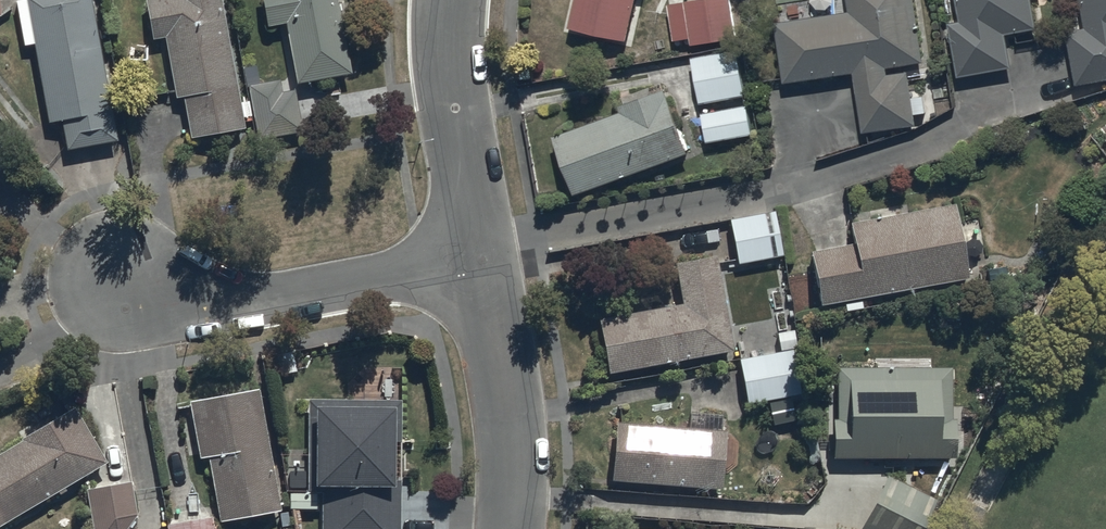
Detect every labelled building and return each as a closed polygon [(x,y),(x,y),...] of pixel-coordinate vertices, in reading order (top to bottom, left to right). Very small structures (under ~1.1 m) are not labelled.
[(90,0),(27,0),(14,3),(23,50),(32,48),(49,129),(62,126),(68,155),(120,145),(90,0)] [(244,131),(221,0),(159,0),(145,3),(152,43),(165,41),(176,101),(184,100),(191,142),(244,131)] [(337,0),(262,0),(267,29),(286,25),(298,89),(352,78),(337,0)] [(568,31),(624,44),(634,0),(575,0),(568,31)] [(668,6),(672,44),(690,42),(691,48),(736,41),(731,0),(709,0),(668,6)] [(907,75),(885,78),(884,71),(922,65),(913,0),(891,0),(883,1),(883,0),(846,0),(848,16),(775,26),(784,86),(853,76),(862,136),(916,128),(915,116),(925,115),(922,98),(911,100),(907,75)] [(957,79),(1011,70),(1006,36),(1037,32),(1032,0),(954,0),(958,23),(948,24),(957,79)] [(1077,87),(1105,83),(1105,0),(1079,0),(1085,30),(1066,33),(1077,87)] [(697,106),(745,99),(738,52),(690,60),(697,106)] [(250,96),(258,144),(303,138),(296,92),(283,94),(281,82),(264,85),(265,93),(250,96)] [(553,141),(576,198),(689,157),(666,92),(617,109),(620,116),(553,141)] [(748,108),(701,116),(705,145),(752,138),(748,108)] [(863,312),(861,301),(966,283),(953,208),(850,227),(854,247),(810,256),(820,308),(843,304),(845,315),(863,312)] [(774,213),(730,222),(736,266),(781,260),(774,213)] [(733,354),(714,262),(673,268),(681,307),(596,325),(608,380),(733,354)] [(781,352),(736,361),(746,408),(801,397),(792,353),(797,352),(793,332),(778,335),(781,352)] [(952,421),(951,371),(837,372),(837,423),(830,422),(831,466),(957,463),(956,421),(952,421)] [(281,516),(259,393),(189,404),(199,461),(209,460),(221,526),(281,516)] [(403,401),(309,398),(306,497),(292,496),(292,510),(321,511),(321,528),(401,528),(403,401)] [(58,496),(60,499),(67,494),(65,492),(107,467),(74,412),(23,442),(24,445),(0,459),(0,528),(3,528),(58,496)] [(725,434),(615,426),(611,487),(721,493),(725,434)] [(888,479),(861,528),(922,528),(935,505),(888,479)] [(87,492),(94,528),(129,528),(137,518),(132,485),(87,492)] [(214,519),(167,526),(167,528),(216,528),(214,519)]
